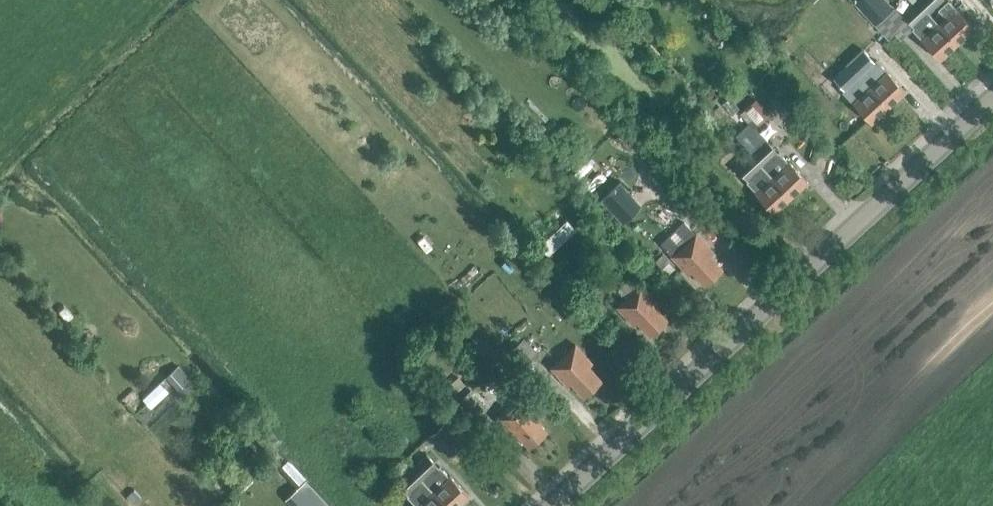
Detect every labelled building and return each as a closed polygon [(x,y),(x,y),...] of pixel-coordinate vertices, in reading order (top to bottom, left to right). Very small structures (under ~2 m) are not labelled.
[(886,0),(856,0),(854,2),(887,39),(906,22),(886,0)] [(929,15),(945,1),(944,0),(917,0),(916,1),(929,15)] [(931,30),(938,24),(929,15),(916,1),(901,15),(914,30),(915,32),(925,23),(931,30)] [(938,24),(956,44),(973,28),(955,8),(954,9),(948,2),(938,11),(945,18),(938,24)] [(956,44),(938,24),(931,30),(925,23),(915,32),(921,39),(920,40),(939,60),(956,44)] [(728,38),(725,26),(715,29),(717,40),(728,38)] [(852,103),(886,71),(876,60),(874,63),(862,51),(833,78),(844,90),(842,92),(852,103)] [(886,71),(852,103),(871,123),(905,91),(886,71)] [(780,104),(789,111),(795,103),(786,96),(780,104)] [(752,125),(770,116),(762,100),(744,109),(752,125)] [(751,153),(766,140),(755,127),(746,135),(741,129),(735,135),(751,153)] [(751,156),(763,169),(779,155),(767,141),(751,156)] [(779,155),(763,169),(772,178),(790,198),(807,182),(781,154),(779,156),(779,155)] [(756,192),(772,178),(763,169),(751,156),(736,170),(748,183),(756,192)] [(773,213),(790,198),(772,178),(756,192),(755,193),(773,213)] [(601,200),(622,224),(642,206),(620,182),(601,200)] [(577,230),(555,205),(526,231),(548,256),(577,230)] [(713,253),(685,222),(660,244),(672,257),(688,275),(692,272),(704,285),(722,269),(710,256),(713,253)] [(625,299),(616,307),(633,326),(637,323),(649,336),(667,320),(655,306),(658,303),(636,279),(629,285),(626,282),(617,290),(625,299)] [(525,366),(537,355),(521,337),(509,349),(525,366)] [(583,397),(601,381),(589,367),(592,364),(575,346),(551,368),(568,387),(571,384),(583,397)] [(183,396),(196,385),(179,365),(166,377),(183,396)] [(469,390),(464,384),(453,394),(473,417),(486,407),(470,389),(469,390)] [(529,448),(546,431),(534,418),(537,415),(521,396),(496,419),(513,437),(516,434),(529,448)] [(446,505),(457,505),(468,496),(444,469),(442,470),(428,456),(413,469),(425,483),(433,491),(446,505)] [(396,483),(408,495),(406,497),(411,502),(414,505),(446,505),(433,491),(425,483),(413,469),(396,483)] [(126,496),(133,504),(140,497),(133,490),(126,496)]
